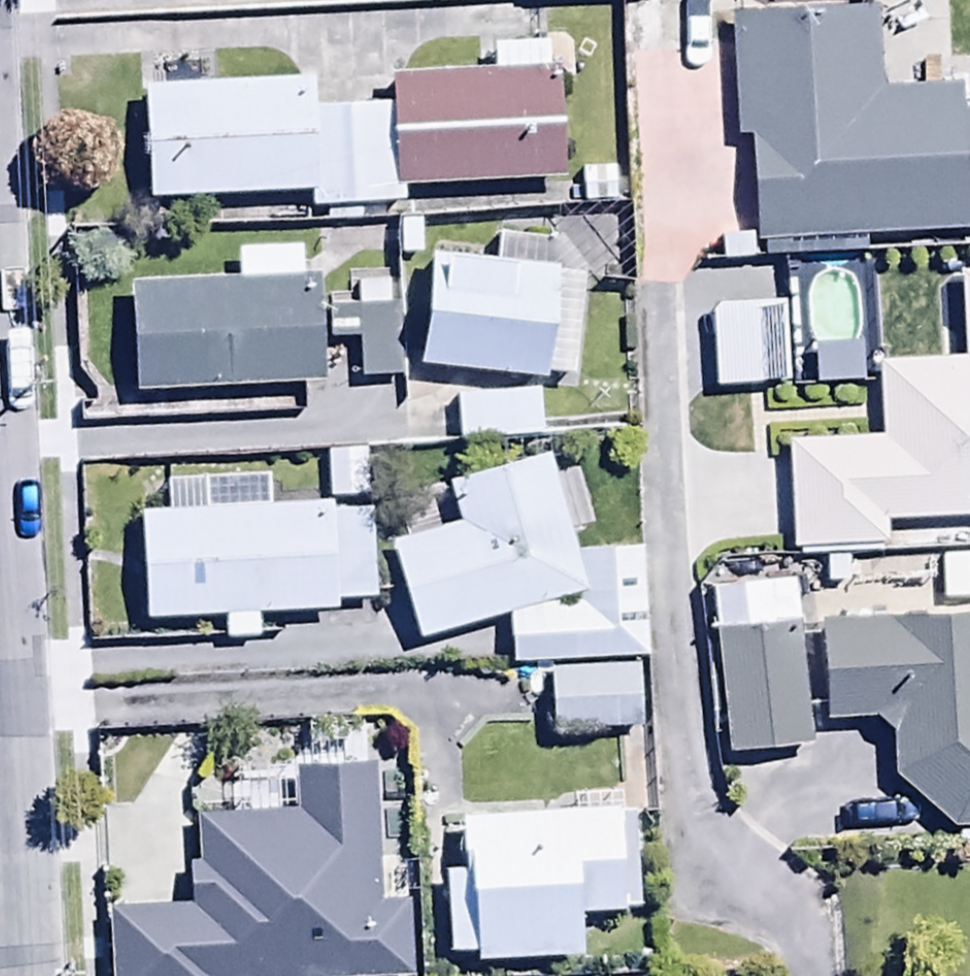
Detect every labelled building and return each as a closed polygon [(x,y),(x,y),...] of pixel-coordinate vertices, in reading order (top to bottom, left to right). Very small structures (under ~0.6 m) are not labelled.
[(725,20),(729,141),(749,140),(753,243),(969,235),(969,108),(958,108),(957,92),(878,95),(875,14),(725,20)] [(489,47),(490,73),(389,76),(390,106),(392,191),(397,191),(560,186),(557,71),(543,72),(542,46),(489,47)] [(397,191),(392,191),(390,106),(307,108),(306,82),(138,86),(141,202),(309,197),(309,213),(325,213),(326,225),(358,224),(358,210),(397,209),(397,191)] [(611,216),(566,215),(553,244),(491,238),(488,264),(421,258),(410,372),(543,384),(543,381),(550,381),(549,392),(576,395),(589,286),(610,261),(611,216)] [(126,287),(132,398),(316,388),(310,278),(298,279),(297,250),(233,253),(235,281),(126,287)] [(958,278),(960,364),(871,367),(874,442),(784,445),(787,549),(882,546),(881,525),(969,523),(969,278),(958,278)] [(404,379),(404,308),(389,309),(388,284),(353,284),(354,311),(324,312),(324,342),(353,342),(353,380),(404,379)] [(779,308),(706,311),(709,392),(781,390),(779,308)] [(857,347),(812,350),(814,390),(859,387),(857,347)] [(451,395),(452,442),(540,441),(539,394),(451,395)] [(365,452),(322,453),(323,503),(366,502),(365,452)] [(386,547),(414,645),(505,619),(507,668),(643,663),(639,550),(568,553),(542,460),(442,489),(453,528),(386,547)] [(159,483),(160,513),(134,514),(137,624),(220,622),(221,642),(250,641),(250,621),(330,618),(330,606),(369,605),(366,516),(327,517),(327,508),(263,510),(262,480),(159,483)] [(805,747),(788,589),(707,598),(724,755),(805,747)] [(885,735),(887,781),(948,833),(969,832),(969,621),(812,628),(816,727),(870,724),(885,735)] [(545,674),(546,737),(636,736),(635,672),(545,674)] [(401,870),(377,871),(372,773),(283,777),(283,782),(189,786),(193,864),(182,865),(184,912),(102,915),(105,975),(406,975),(401,870)] [(613,820),(613,813),(454,823),(458,873),(437,875),(443,964),(471,962),(471,970),(575,964),(572,919),(631,911),(626,819),(613,820)]
